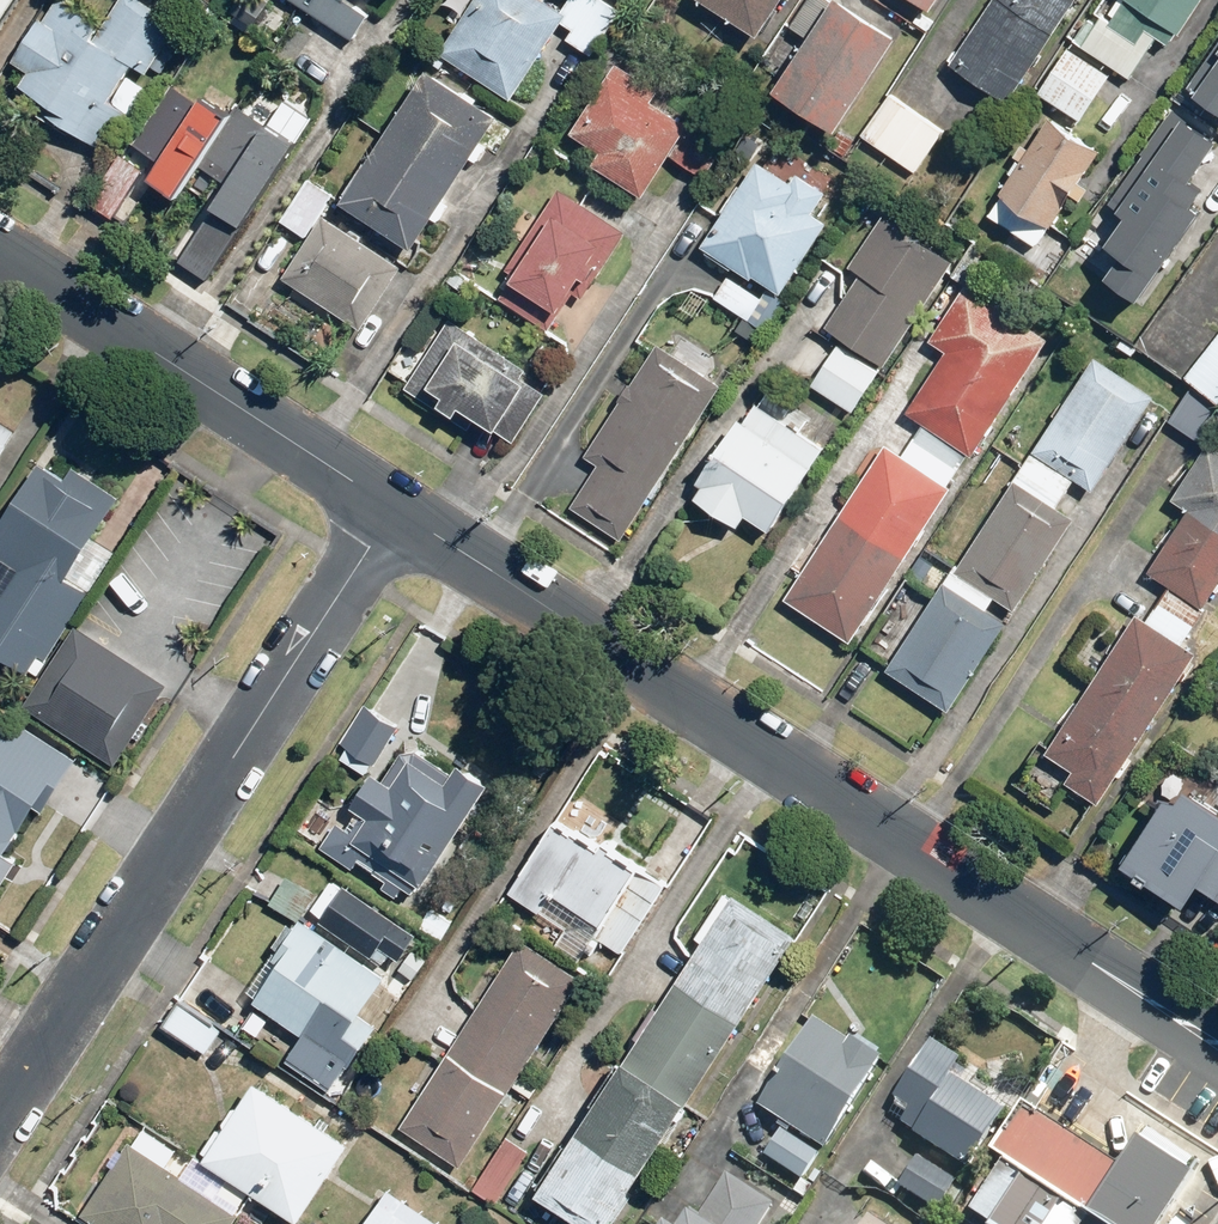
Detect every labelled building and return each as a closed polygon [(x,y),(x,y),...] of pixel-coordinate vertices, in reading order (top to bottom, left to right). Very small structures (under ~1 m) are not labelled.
[(10,0),(0,0),(0,15),(10,0)] [(156,0),(122,0),(109,21),(75,0),(59,0),(49,15),(45,13),(18,56),(33,65),(22,83),(41,95),(35,105),(76,131),(79,126),(117,149),(138,114),(114,99),(137,61),(152,70),(185,18),(156,0)] [(359,31),(380,0),(312,0),(359,31)] [(556,0),(478,0),(445,49),(516,95),(559,29),(572,10),(565,6),(556,0)] [(624,6),(613,0),(568,0),(565,6),(572,10),(559,29),(595,52),(624,6)] [(757,34),(779,0),(705,0),(757,34)] [(895,29),(849,0),(826,0),(773,84),(835,123),(895,29)] [(949,61),(1007,99),(1072,0),(989,0),(949,61)] [(1109,22),(1138,39),(1147,27),(1170,41),(1197,0),(1123,0),(1109,22)] [(1128,43),(1086,15),(1072,36),(1113,64),(1128,43)] [(1110,71),(1067,44),(1037,90),(1079,118),(1110,71)] [(1190,92),(1217,111),(1217,52),(1190,92)] [(665,85),(622,58),(578,128),(607,146),(598,160),(649,191),(695,119),(658,96),(665,85)] [(422,242),(510,108),(437,61),(350,195),(422,242)] [(302,135),(244,99),(239,105),(211,88),(205,98),(175,79),(136,139),(167,158),(157,174),(187,193),(206,162),(235,180),(221,201),(250,219),(302,135)] [(914,169),(943,128),(889,90),(860,132),(914,169)] [(1108,277),(1131,295),(1191,213),(1184,208),(1199,187),(1191,182),(1217,144),(1217,141),(1172,108),(1099,207),(1116,219),(1096,247),(1118,264),(1108,277)] [(733,132),(699,113),(676,154),(711,173),(733,132)] [(1101,146),(1049,113),(999,189),(1051,223),(1101,146)] [(150,164),(125,149),(94,198),(118,214),(150,164)] [(825,187),(796,169),(790,178),(756,156),(700,243),(749,274),(751,270),(780,289),(826,217),(812,208),(825,187)] [(308,233),(336,190),(311,174),(284,217),(308,233)] [(631,226),(563,184),(510,268),(518,273),(505,295),(555,326),(590,270),(600,276),(631,226)] [(1199,219),(1212,228),(1217,219),(1217,190),(1199,219)] [(221,201),(185,257),(212,275),(250,219),(221,201)] [(408,261),(328,209),(286,275),(366,326),(408,261)] [(953,258),(883,212),(849,263),(860,271),(825,324),(883,363),(953,258)] [(767,299),(732,277),(718,297),(753,320),(767,299)] [(1046,335),(966,283),(931,336),(947,347),(906,409),(923,420),(968,450),(970,451),(1046,335)] [(481,414),(519,438),(551,387),(537,377),(538,375),(530,369),(534,363),(456,313),(409,385),(473,426),(481,414)] [(836,342),(809,325),(787,358),(813,375),(836,342)] [(1184,371),(1217,398),(1217,328),(1184,371)] [(878,367),(837,340),(836,342),(813,375),(810,380),(852,407),(878,367)] [(720,383),(657,342),(630,382),(627,380),(617,395),(620,397),(584,451),(598,460),(569,504),(618,536),(720,383)] [(1153,391),(1094,354),(1033,448),(1074,475),(1092,487),(1153,391)] [(1206,442),(1217,423),(1217,405),(1191,386),(1170,419),(1206,442)] [(743,416),(738,413),(696,478),(701,482),(694,493),(736,521),(743,510),(769,527),(823,443),(754,399),(743,416)] [(0,410),(0,459),(23,424),(0,410)] [(968,450),(923,420),(902,452),(947,481),(968,450)] [(902,452),(884,441),(784,596),(850,637),(949,482),(947,481),(902,452)] [(1148,567),(1170,581),(1203,603),(1217,580),(1217,448),(1208,441),(1172,496),(1188,506),(1148,567)] [(1056,504),(1074,475),(1033,448),(1014,477),(1056,504)] [(46,458),(0,531),(0,552),(61,590),(125,490),(79,461),(71,474),(46,458)] [(1056,504),(1014,477),(958,563),(955,568),(994,593),(1014,606),(1073,514),(1056,504)] [(986,606),(994,593),(955,568),(958,563),(956,562),(944,579),(986,606)] [(948,707),(1006,619),(986,606),(944,579),(887,667),(948,707)] [(1203,603),(1170,581),(1147,616),(1183,640),(1206,604),(1203,603)] [(73,612),(40,590),(9,637),(43,659),(73,612)] [(1147,616),(1136,610),(1046,750),(1073,767),(1065,779),(1098,800),(1196,648),(1183,640),(1147,616)] [(161,664),(94,621),(38,710),(105,752),(161,664)] [(382,763),(405,724),(367,701),(344,740),(382,763)] [(1199,762),(1161,738),(1134,781),(1172,804),(1199,762)] [(431,883),(500,778),(469,758),(461,770),(424,745),(409,747),(391,773),(380,767),(357,804),(363,808),(353,825),(343,820),(326,844),(359,866),(365,857),(391,876),(385,884),(402,894),(410,883),(420,889),(426,879),(431,883)] [(0,798),(0,893),(22,861),(10,854),(32,819),(0,798)] [(1211,835),(1156,800),(1124,850),(1179,885),(1211,835)] [(609,845),(563,817),(552,839),(551,837),(540,856),(538,856),(530,872),(526,870),(514,890),(545,909),(557,891),(607,922),(600,935),(626,950),(672,880),(613,839),(609,845)] [(336,878),(311,914),(395,971),(420,934),(336,878)] [(545,909),(573,925),(562,945),(584,959),(600,935),(607,922),(557,891),(545,909)] [(739,891),(547,1193),(597,1223),(617,1223),(802,931),(739,891)] [(250,999),(351,1067),(379,1025),(362,1013),(388,976),(304,920),(250,999)] [(588,974),(526,935),(405,1125),(467,1164),(588,974)] [(167,1022),(210,1050),(227,1026),(184,998),(167,1022)] [(854,1038),(821,1018),(767,1103),(832,1145),(890,1054),(857,1033),(854,1038)] [(928,1053),(891,1113),(977,1165),(1014,1106),(928,1053)] [(358,1139),(261,1078),(210,1158),(307,1219),(358,1139)] [(1101,1213),(1134,1163),(1032,1097),(999,1148),(1013,1157),(1101,1213)] [(824,1153),(785,1128),(769,1153),(809,1177),(824,1153)] [(500,1201),(534,1148),(511,1133),(477,1187),(500,1201)] [(1134,1163),(1101,1213),(1118,1223),(1171,1223),(1206,1170),(1152,1135),(1134,1163)] [(133,1140),(87,1213),(105,1223),(238,1223),(246,1211),(133,1140)] [(904,1184),(945,1209),(965,1177),(924,1151),(904,1184)] [(981,1207),(1007,1223),(1094,1223),(1101,1213),(1013,1157),(981,1207)] [(776,1201),(734,1175),(708,1216),(696,1209),(687,1223),(762,1223),(776,1201)] [(393,1187),(370,1223),(453,1223),(393,1187)] [(875,1211),(866,1223),(896,1223),(875,1211)]
